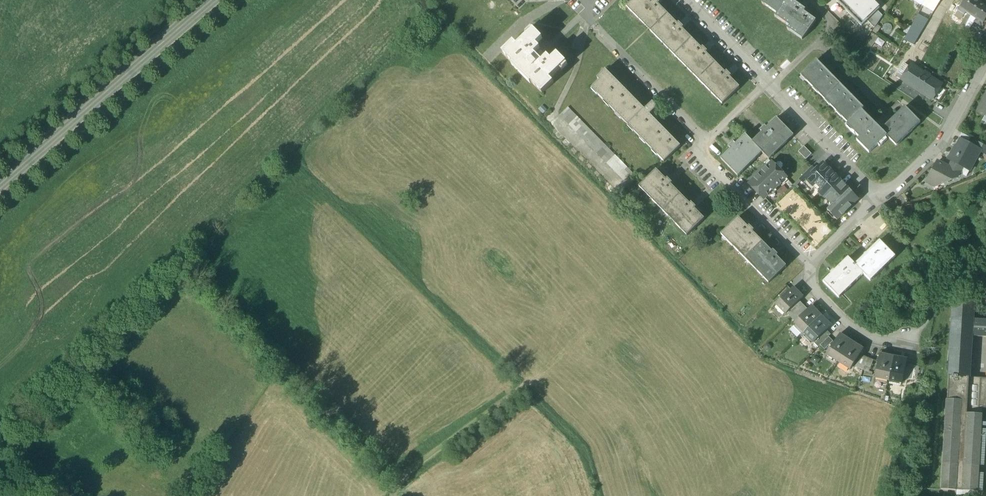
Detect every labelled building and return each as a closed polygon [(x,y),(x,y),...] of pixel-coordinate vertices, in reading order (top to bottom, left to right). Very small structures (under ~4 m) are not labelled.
[(658,4),(660,3),(657,0),(633,0),(626,7),(722,104),(740,87),(730,77),(731,76),(727,71),(725,73),(706,53),(707,51),(703,47),(702,48),(682,29),(684,27),(679,22),(678,24),(658,4)] [(763,1),(762,3),(777,14),(786,0),(762,0),(763,1)] [(791,0),(786,0),(777,14),(775,17),(789,27),(787,29),(802,40),(816,20),(804,12),(805,10),(791,0)] [(872,0),(838,0),(837,1),(862,27),(867,21),(878,11),(880,8),(872,0)] [(922,5),(933,12),(940,0),(925,0),(922,5)] [(975,0),(965,0),(959,8),(960,9),(958,11),(964,15),(966,13),(968,14),(966,17),(969,19),(980,3),(975,0)] [(969,19),(972,20),(973,18),(976,19),(974,22),(980,26),(982,23),(983,24),(985,19),(985,7),(980,3),(969,19)] [(952,4),(945,14),(950,17),(957,7),(952,4)] [(878,11),(867,21),(874,28),(883,16),(878,11)] [(928,20),(918,14),(904,39),(913,45),(928,20)] [(534,29),(517,45),(514,42),(503,53),(542,93),(553,82),(550,79),(566,63),(557,54),(551,60),(547,56),(544,59),(537,51),(540,48),(536,44),(543,38),(534,29)] [(905,107),(881,130),(861,110),(863,108),(816,60),(801,76),(856,132),(855,134),(859,138),(856,141),(868,154),(886,136),(896,146),(920,122),(905,107)] [(905,64),(899,73),(904,77),(910,67),(905,64)] [(904,77),(902,80),(932,99),(941,85),(911,65),(910,67),(904,77)] [(652,102),(644,109),(606,70),(597,78),(600,80),(592,88),(664,162),(681,146),(651,116),(650,115),(651,113),(657,107),(652,102)] [(636,176),(568,107),(560,116),(627,185),(636,176)] [(765,126),(760,131),(762,133),(752,142),(762,153),(769,160),(794,136),(777,118),(767,128),(765,126)] [(745,135),(735,145),(734,143),(729,147),(731,149),(721,159),(738,176),(762,153),(752,142),(745,135)] [(975,147),(960,139),(956,147),(955,146),(948,159),(952,161),(963,167),(969,171),(980,151),(980,150),(975,147)] [(978,142),(975,147),(980,150),(980,151),(985,154),(985,153),(985,146),(978,142)] [(812,154),(804,146),(798,152),(806,160),(812,154)] [(948,168),(959,174),(963,167),(952,161),(948,168)] [(948,168),(937,162),(928,180),(929,183),(933,185),(935,184),(937,181),(942,183),(957,177),(959,174),(948,168)] [(772,163),(749,185),(764,199),(786,178),(772,163)] [(829,170),(823,164),(816,171),(807,180),(814,187),(816,185),(821,190),(819,192),(824,197),(840,181),(829,170)] [(812,166),(799,179),(804,184),(807,180),(816,171),(812,166)] [(666,180),(656,170),(639,187),(687,235),(704,218),(694,208),(696,207),(691,203),(690,204),(671,184),(672,183),(667,178),(666,180)] [(814,187),(807,180),(804,184),(810,190),(814,187)] [(849,191),(840,181),(824,197),(832,206),(840,198),(841,199),(849,191)] [(849,191),(841,199),(840,198),(832,206),(827,211),(837,221),(858,200),(849,191)] [(748,227),(738,217),(721,234),(769,283),(786,266),(776,256),(778,255),(774,250),(772,252),(752,232),(754,230),(749,226),(748,227)] [(895,257),(880,241),(855,265),(848,258),(824,282),(839,298),(863,274),(871,281),(895,257)] [(793,287),(776,304),(786,315),(787,313),(800,301),(803,298),(793,287)] [(974,298),(954,297),(949,376),(953,376),(953,378),(958,379),(958,377),(970,377),(972,336),(973,319),(974,298)] [(800,301),(787,313),(791,318),(804,305),(800,301)] [(804,305),(791,318),(796,322),(808,310),(804,305)] [(796,322),(795,323),(804,333),(821,316),(812,306),(808,310),(796,322)] [(821,316),(804,333),(814,343),(827,330),(831,326),(821,316)] [(973,319),(972,336),(985,337),(985,320),(984,320),(973,319)] [(827,330),(814,343),(818,347),(820,345),(829,337),(831,335),(827,330)] [(852,342),(839,334),(826,354),(839,362),(852,342)] [(829,337),(820,345),(824,349),(833,341),(829,337)] [(863,349),(852,342),(839,362),(850,370),(863,349)] [(893,356),(879,354),(875,378),(889,380),(893,356)] [(868,358),(862,355),(856,365),(863,369),(868,358)] [(907,359),(893,356),(889,380),(902,383),(903,378),(906,364),(907,359)] [(868,358),(863,369),(869,371),(873,360),(868,358)] [(915,366),(906,364),(903,378),(913,380),(913,376),(915,366)] [(958,377),(958,379),(953,378),(953,376),(949,376),(948,400),(946,400),(942,464),(958,465),(958,463),(964,463),(964,466),(980,467),(983,408),(985,408),(985,378),(980,378),(980,379),(971,379),(971,377),(970,377),(958,377)] [(980,467),(964,466),(964,463),(958,463),(958,465),(942,464),(941,490),(978,492),(980,467)]
